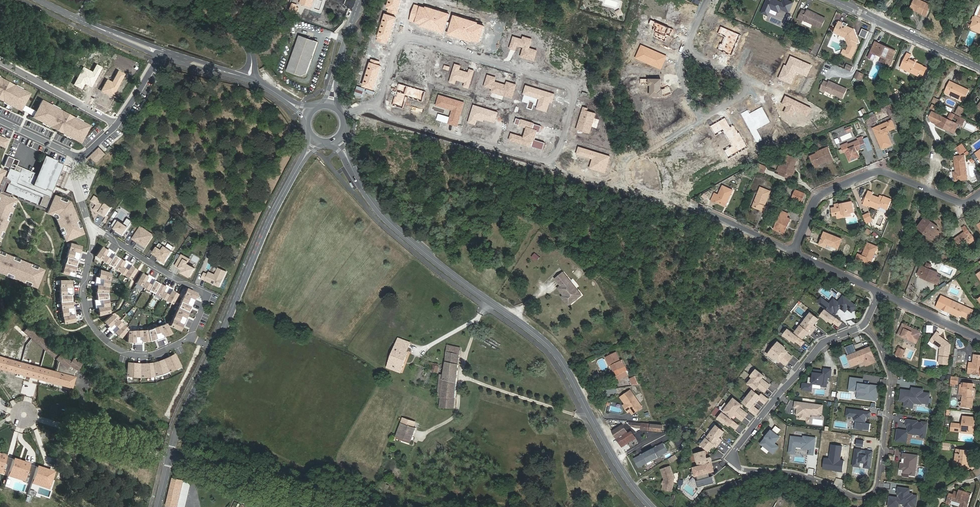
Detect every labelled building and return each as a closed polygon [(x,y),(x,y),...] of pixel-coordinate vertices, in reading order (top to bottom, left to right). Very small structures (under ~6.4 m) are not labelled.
[(387,7),(389,7),(388,11),(396,14),(401,0),(390,0),(387,7)] [(916,11),(921,14),(925,16),(930,5),(919,0),(913,0),(910,7),(917,10),(916,11)] [(979,31),(979,3),(974,13),(975,17),(973,21),(970,27),(975,28),(979,31)] [(297,14),(299,8),(291,5),(289,11),(297,14)] [(410,21),(416,23),(421,7),(415,5),(410,21)] [(426,8),(421,7),(416,23),(421,24),(421,26),(444,33),(446,25),(447,22),(450,14),(426,7),(426,8)] [(803,21),(820,29),(825,19),(807,11),(806,14),(802,12),(798,20),(802,22),(803,21)] [(385,13),(377,39),(385,42),(386,40),(389,41),(396,16),(385,13)] [(478,23),(454,16),(452,24),(451,27),(449,34),(472,41),(472,40),(480,42),(484,26),(477,24),(478,23)] [(665,42),(668,37),(666,36),(667,35),(668,35),(670,36),(673,30),(651,20),(649,25),(655,27),(653,31),(657,32),(655,37),(665,42)] [(839,31),(838,35),(845,38),(849,46),(859,42),(854,30),(852,30),(850,29),(849,28),(843,25),(843,24),(839,22),(836,30),(839,31)] [(725,37),(722,45),(720,44),(718,50),(720,50),(732,56),(741,35),(728,30),(721,27),(718,34),(725,37)] [(859,36),(865,38),(868,31),(862,29),(859,36)] [(316,41),(298,34),(285,70),(299,75),(305,72),(316,41)] [(517,45),(524,48),(525,48),(524,52),(523,52),(521,57),(534,61),(537,51),(529,48),(532,40),(524,37),(523,40),(514,37),(510,49),(515,50),(517,45)] [(896,51),(875,41),(870,51),(891,61),(896,51)] [(636,58),(642,61),(643,58),(656,63),(655,66),(661,69),(667,57),(641,46),(636,58)] [(916,62),(913,61),(909,59),(911,55),(907,53),(900,68),(918,76),(922,66),(916,62)] [(802,73),(804,69),(809,71),(811,66),(791,57),(789,62),(791,63),(789,68),(787,67),(785,66),(780,78),(790,83),(795,71),(802,73)] [(642,61),(655,66),(656,63),(643,58),(642,61)] [(372,60),(364,86),(374,89),(381,66),(379,65),(380,62),(372,60)] [(456,80),(465,83),(470,84),(474,71),(470,70),(469,73),(466,72),(465,73),(462,72),(462,71),(459,70),(461,66),(455,64),(450,82),(455,84),(456,80)] [(87,85),(91,87),(102,68),(97,66),(92,73),(83,68),(74,85),(81,89),(85,83),(88,85),(87,85)] [(108,79),(102,90),(113,96),(125,74),(119,70),(113,82),(108,79)] [(863,74),(857,71),(854,77),(860,80),(863,74)] [(488,76),(485,86),(493,89),(492,92),(512,98),(516,85),(507,82),(506,86),(494,82),(496,78),(488,76)] [(24,105),(30,93),(22,89),(21,91),(15,87),(16,86),(0,77),(0,103),(2,104),(3,102),(10,106),(9,108),(19,113),(20,111),(32,117),(31,119),(41,125),(42,123),(49,127),(48,128),(62,136),(63,134),(70,138),(69,139),(79,144),(89,125),(82,121),(81,123),(75,120),(76,118),(59,109),(59,111),(51,107),(52,105),(42,100),(36,111),(24,105)] [(660,84),(660,79),(641,79),(641,85),(651,85),(651,96),(666,97),(672,94),(669,87),(663,90),(661,89),(662,84),(660,84)] [(963,101),(968,91),(950,81),(944,92),(963,101)] [(844,99),(848,89),(830,82),(829,83),(824,82),(821,91),(825,93),(826,91),(844,99)] [(425,92),(399,84),(396,94),(392,106),(402,108),(405,97),(422,102),(425,92)] [(552,103),(554,95),(526,86),(524,94),(540,99),(537,108),(547,111),(550,102),(552,103)] [(436,105),(450,109),(448,117),(446,123),(457,126),(464,103),(439,96),(436,105)] [(786,96),(782,104),(787,107),(784,113),(792,117),(795,110),(807,116),(811,108),(786,96)] [(474,105),(469,123),(475,125),(477,120),(483,121),(484,119),(495,123),(498,112),(474,105)] [(590,133),(592,127),(594,118),(596,114),(587,111),(588,109),(583,107),(577,129),(590,133)] [(762,107),(748,114),(747,111),(741,114),(756,142),(762,139),(756,128),(770,121),(762,107)] [(961,117),(964,111),(959,108),(956,115),(961,117)] [(88,123),(92,120),(84,112),(81,116),(88,123)] [(954,133),(958,124),(951,120),(954,114),(950,112),(947,119),(939,115),(935,125),(943,128),(944,127),(950,130),(950,131),(954,133)] [(446,123),(448,117),(438,114),(436,120),(446,123)] [(728,158),(736,154),(743,150),(746,148),(747,147),(739,133),(738,133),(733,125),(730,127),(725,118),(718,122),(710,127),(716,136),(723,132),(732,146),(724,151),(728,158)] [(542,126),(521,120),(519,125),(527,128),(524,138),(511,134),(510,140),(543,150),(545,143),(534,140),(537,132),(540,133),(542,126)] [(891,120),(873,128),(882,149),(891,145),(886,133),(889,132),(888,130),(894,128),(891,120)] [(855,125),(858,134),(865,131),(862,122),(855,125)] [(4,148),(8,140),(0,136),(0,146),(4,148)] [(857,151),(866,147),(863,140),(859,142),(858,140),(848,144),(847,143),(841,146),(843,153),(845,152),(849,161),(857,158),(854,153),(857,152),(857,151)] [(962,144),(957,147),(961,154),(966,150),(962,144)] [(577,154),(593,159),(597,160),(594,169),(605,173),(610,157),(579,147),(577,154)] [(828,163),(833,161),(828,147),(816,152),(816,153),(810,156),(815,168),(819,167),(818,165),(827,161),(828,163)] [(106,154),(100,148),(87,160),(94,166),(106,154)] [(66,200),(65,202),(59,200),(60,197),(54,195),(53,198),(50,197),(53,192),(51,191),(53,188),(53,186),(55,182),(56,183),(57,180),(56,180),(58,176),(59,173),(60,170),(62,170),(63,168),(61,167),(63,164),(56,162),(57,160),(44,155),(36,176),(33,175),(34,173),(16,165),(18,160),(8,156),(3,166),(9,169),(6,177),(3,176),(5,171),(0,169),(0,234),(1,231),(3,232),(8,221),(6,220),(9,212),(11,213),(13,208),(11,207),(13,203),(15,204),(16,200),(8,197),(9,194),(2,191),(3,188),(5,188),(4,190),(46,208),(47,205),(50,206),(47,213),(51,215),(52,213),(56,215),(58,218),(56,219),(59,228),(61,227),(64,234),(62,235),(65,241),(83,233),(80,227),(78,227),(75,221),(77,220),(70,201),(66,200)] [(781,171),(791,175),(797,159),(787,155),(783,165),(780,163),(777,171),(780,172),(781,171)] [(967,179),(964,156),(954,156),(956,172),(953,172),(955,181),(967,179)] [(764,173),(766,165),(757,163),(756,171),(764,173)] [(725,206),(733,190),(723,186),(718,195),(714,193),(711,201),(715,203),(716,201),(725,206)] [(764,206),(770,191),(760,187),(752,206),(762,210),(762,212),(766,213),(768,208),(764,206)] [(792,198),(798,200),(802,193),(795,190),(792,198)] [(879,206),(887,209),(891,200),(883,196),(882,199),(872,195),(872,193),(868,192),(863,204),(867,206),(868,205),(878,209),(879,206)] [(103,214),(106,216),(112,207),(95,196),(92,201),(98,205),(94,210),(100,213),(103,214)] [(843,214),(851,212),(854,211),(852,202),(835,206),(836,207),(832,208),(833,216),(838,215),(838,218),(843,217),(843,214)] [(788,214),(782,211),(774,229),(783,233),(787,224),(788,224),(791,219),(787,217),(788,214)] [(869,213),(863,216),(865,222),(872,220),(869,213)] [(930,237),(936,229),(937,227),(925,217),(918,227),(930,237)] [(116,232),(123,237),(133,221),(128,218),(124,224),(116,219),(112,226),(117,230),(116,232)] [(964,232),(954,239),(954,240),(959,247),(960,249),(971,241),(967,236),(971,234),(965,226),(962,228),(964,232)] [(154,235),(141,227),(133,239),(146,247),(154,235)] [(939,232),(936,229),(930,237),(933,239),(939,232)] [(842,239),(824,232),(819,244),(826,247),(827,244),(838,248),(842,239)] [(959,247),(954,240),(951,242),(956,249),(959,247)] [(870,264),(877,246),(867,242),(861,255),(857,254),(855,260),(859,262),(860,260),(870,264)] [(70,243),(68,253),(80,257),(82,253),(79,252),(81,246),(70,243)] [(158,258),(165,263),(173,251),(160,243),(154,253),(159,257),(158,258)] [(96,256),(104,262),(112,251),(108,248),(107,250),(102,247),(96,256)] [(113,268),(119,258),(114,255),(115,253),(112,251),(104,262),(113,268)] [(535,252),(531,257),(536,261),(540,257),(535,252)] [(80,257),(68,253),(65,263),(75,266),(77,260),(79,261),(80,257)] [(5,275),(6,273),(13,276),(12,278),(23,282),(24,281),(31,284),(30,285),(36,288),(43,269),(37,267),(37,269),(29,266),(30,264),(19,260),(19,262),(11,259),(12,257),(5,254),(4,255),(0,254),(0,273),(5,275)] [(947,257),(941,254),(938,260),(945,263),(947,257)] [(182,273),(191,277),(195,268),(188,264),(190,259),(182,255),(180,260),(184,262),(180,268),(184,270),(182,273)] [(123,262),(119,258),(113,268),(121,273),(129,262),(125,260),(123,262)] [(132,264),(129,262),(121,273),(130,279),(136,270),(130,266),(132,264)] [(75,266),(65,263),(62,273),(75,277),(76,273),(73,272),(75,266)] [(933,282),(936,276),(937,273),(921,265),(917,274),(927,278),(927,280),(933,282)] [(210,272),(206,280),(220,287),(227,272),(219,268),(216,275),(210,272)] [(96,277),(95,281),(108,283),(111,274),(99,270),(98,277),(96,277)] [(147,276),(142,273),(136,283),(145,288),(152,276),(148,274),(147,276)] [(555,280),(561,286),(567,293),(564,296),(571,305),(582,295),(563,273),(555,280)] [(154,293),(159,284),(154,281),(155,278),(152,276),(145,288),(154,293)] [(60,281),(60,291),(73,291),(73,287),(71,287),(71,281),(60,281)] [(97,285),(96,293),(107,293),(108,283),(95,281),(94,285),(97,285)] [(951,285),(954,290),(959,286),(956,282),(951,285)] [(164,286),(159,284),(154,293),(163,298),(169,287),(165,284),(164,286)] [(561,286),(558,289),(564,296),(567,293),(561,286)] [(173,288),(169,287),(163,298),(172,303),(177,294),(171,291),(173,288)] [(186,288),(182,298),(183,298),(194,303),(196,300),(194,298),(196,293),(186,288)] [(73,295),(73,291),(60,291),(60,302),(71,301),(71,295),(73,295)] [(94,300),(95,304),(108,303),(107,293),(96,293),(97,299),(94,300)] [(564,296),(562,298),(569,306),(571,305),(564,296)] [(821,297),(817,302),(826,309),(834,315),(836,312),(839,315),(843,310),(845,311),(847,308),(852,312),(856,306),(843,296),(837,303),(833,299),(830,304),(821,297)] [(193,307),(194,303),(183,298),(182,298),(178,307),(188,311),(190,306),(193,307)] [(71,301),(60,302),(62,313),(75,311),(74,306),(72,306),(71,301)] [(973,310),(952,301),(948,312),(959,317),(960,314),(969,319),(973,310)] [(109,312),(108,303),(95,304),(95,308),(98,308),(99,315),(109,312)] [(178,307),(174,316),(186,322),(188,318),(185,317),(188,312),(188,311),(178,307)] [(834,315),(826,309),(820,315),(828,321),(829,320),(831,317),(832,318),(831,320),(833,321),(838,326),(842,322),(834,315)] [(75,311),(62,313),(64,323),(74,321),(73,315),(76,315),(75,311)] [(811,312),(803,322),(814,330),(816,327),(813,325),(818,318),(811,312)] [(107,328),(110,331),(114,328),(114,327),(120,322),(112,315),(104,322),(109,327),(107,328)] [(184,326),(186,322),(174,316),(169,326),(179,330),(182,324),(184,326)] [(127,329),(120,322),(114,327),(114,328),(110,331),(113,334),(115,332),(120,338),(127,329)] [(811,334),(814,330),(803,322),(795,331),(803,338),(808,331),(811,334)] [(166,324),(157,327),(161,339),(165,338),(164,336),(171,333),(166,324)] [(910,337),(909,339),(909,340),(916,343),(920,336),(918,335),(920,332),(902,324),(897,335),(904,338),(905,337),(906,335),(910,337)] [(32,340),(38,334),(29,326),(23,332),(32,340)] [(148,330),(150,341),(156,339),(157,341),(161,339),(157,327),(148,330)] [(804,341),(788,328),(783,335),(790,340),(791,339),(794,336),(795,337),(794,339),(796,341),(801,345),(804,341)] [(127,330),(127,342),(134,342),(134,344),(139,344),(139,342),(138,331),(127,330)] [(139,342),(139,344),(142,344),(142,341),(150,341),(148,330),(138,331),(139,342)] [(949,358),(951,344),(948,342),(947,344),(943,342),(944,340),(939,336),(940,334),(936,332),(930,341),(935,344),(940,348),(939,357),(940,357),(939,361),(944,362),(944,365),(948,365),(949,358)] [(63,356),(38,334),(32,340),(58,361),(63,356)] [(388,367),(400,372),(408,353),(406,352),(409,343),(399,338),(388,367)] [(778,341),(773,348),(778,352),(789,360),(792,356),(787,352),(785,351),(783,352),(782,351),(784,348),(785,347),(778,341)] [(845,347),(846,350),(848,350),(850,355),(848,355),(850,360),(852,359),(855,364),(865,360),(866,365),(875,361),(869,347),(863,350),(863,351),(859,353),(858,351),(856,352),(853,344),(845,347)] [(443,387),(441,397),(440,407),(454,408),(460,348),(456,347),(456,345),(454,345),(454,346),(448,345),(446,359),(444,375),(443,387)] [(778,352),(773,348),(768,354),(775,360),(776,359),(778,356),(779,357),(778,359),(780,360),(786,364),(789,360),(778,352)] [(903,351),(898,348),(894,354),(900,357),(903,351)] [(627,370),(622,360),(620,361),(616,352),(611,354),(609,355),(606,357),(610,366),(611,365),(612,365),(615,371),(617,375),(619,379),(628,375),(626,371),(627,370)] [(175,354),(164,359),(164,360),(166,366),(169,372),(181,366),(175,354)] [(979,374),(979,355),(974,354),(972,373),(979,374)] [(0,357),(0,369),(71,388),(74,377),(73,377),(74,372),(78,371),(79,372),(83,367),(76,361),(73,364),(63,356),(59,361),(58,362),(56,372),(0,357)] [(164,360),(164,359),(152,363),(155,376),(169,372),(166,366),(164,360)] [(140,371),(141,363),(128,363),(127,376),(140,377),(140,371)] [(155,376),(152,363),(141,363),(140,371),(140,377),(155,376)] [(822,385),(826,386),(828,377),(830,377),(831,369),(824,368),(823,374),(820,373),(821,370),(814,370),(812,383),(822,384),(822,385)] [(760,380),(764,376),(756,369),(751,376),(753,377),(760,383),(761,384),(767,388),(769,385),(764,381),(763,382),(760,380)] [(779,369),(774,375),(781,381),(787,375),(779,369)] [(755,389),(760,383),(753,377),(748,383),(755,389)] [(869,390),(870,384),(862,383),(863,379),(851,377),(849,390),(858,391),(861,391),(861,398),(876,400),(877,391),(869,390)] [(963,394),(962,402),(961,406),(972,408),(975,389),(964,387),(964,385),(960,384),(959,394),(960,394),(963,394)] [(907,390),(901,389),(900,401),(905,401),(913,403),(921,404),(921,402),(928,403),(930,393),(923,392),(923,389),(912,388),(912,392),(907,391),(907,390)] [(621,397),(626,404),(627,403),(632,410),(631,411),(633,414),(643,407),(631,390),(621,397)] [(768,399),(761,394),(760,396),(753,390),(748,396),(755,402),(758,398),(765,403),(768,399)] [(756,414),(759,410),(752,405),(755,402),(748,396),(743,402),(750,408),(749,409),(756,414)] [(733,398),(728,404),(744,417),(747,414),(742,409),(741,410),(738,408),(741,404),(733,398)] [(794,407),(797,407),(799,408),(799,410),(797,410),(796,414),(800,415),(799,418),(805,419),(806,416),(810,416),(810,414),(817,414),(817,413),(821,413),(823,405),(795,401),(794,407)] [(627,403),(626,404),(623,405),(628,412),(631,411),(632,410),(627,403)] [(611,404),(609,411),(621,413),(622,406),(611,404)] [(728,404),(724,410),(731,417),(735,413),(737,414),(736,416),(742,420),(744,417),(728,404)] [(866,416),(870,416),(870,412),(847,408),(846,415),(854,416),(853,418),(855,421),(854,429),(869,431),(870,423),(865,423),(866,416)] [(739,424),(723,412),(717,418),(725,424),(726,423),(728,420),(729,421),(728,422),(730,424),(735,428),(739,424)] [(973,425),(975,425),(976,417),(963,416),(962,424),(956,423),(955,431),(962,432),(962,430),(972,431),(973,425)] [(403,420),(396,438),(410,443),(415,431),(412,430),(414,424),(403,420)] [(918,421),(906,420),(906,425),(908,425),(908,431),(897,429),(896,441),(906,442),(908,433),(921,435),(921,433),(926,433),(927,422),(922,422),(922,423),(917,422),(918,421)] [(641,429),(661,431),(662,424),(629,422),(628,424),(630,425),(630,426),(636,427),(641,428),(641,429)] [(622,446),(635,438),(631,431),(628,434),(622,425),(613,431),(622,446)] [(716,425),(708,435),(718,442),(721,439),(719,437),(724,431),(716,425)] [(974,433),(975,425),(973,425),(972,431),(962,430),(962,432),(974,433)] [(773,453),(781,444),(777,440),(780,437),(771,430),(761,443),(763,445),(769,450),(773,453)] [(718,442),(708,435),(701,444),(709,450),(714,444),(716,446),(718,442)] [(803,438),(791,436),(789,453),(795,454),(796,447),(802,447),(802,448),(809,449),(810,449),(810,447),(814,448),(815,438),(803,436),(803,438)] [(943,442),(941,449),(949,451),(950,443),(943,442)] [(633,457),(637,466),(668,454),(664,444),(633,457)] [(836,470),(842,471),(844,460),(840,460),(842,446),(831,445),(830,459),(825,458),(823,468),(830,469),(830,468),(836,468),(836,470)] [(865,455),(861,454),(861,450),(855,449),(853,466),(859,466),(860,462),(864,462),(864,467),(870,468),(873,451),(866,450),(865,455)] [(960,463),(959,467),(968,468),(970,454),(972,454),(972,451),(957,449),(955,463),(960,463)] [(695,453),(698,465),(711,462),(711,461),(710,457),(707,458),(704,451),(695,453)] [(909,475),(915,476),(918,455),(903,453),(902,459),(904,459),(903,462),(902,462),(900,462),(899,470),(902,470),(902,472),(910,473),(909,475)] [(668,458),(670,463),(678,458),(675,454),(668,458)] [(29,464),(13,459),(9,472),(29,478),(32,470),(27,468),(29,464)] [(712,467),(711,462),(698,465),(693,466),(691,473),(696,474),(697,480),(696,480),(698,485),(704,483),(704,485),(714,482),(712,476),(708,477),(706,469),(712,467)] [(52,471),(37,466),(33,478),(48,484),(52,471)] [(669,466),(661,469),(664,477),(665,477),(665,479),(664,479),(664,480),(663,481),(662,483),(663,484),(662,489),(672,491),(674,478),(669,466)] [(29,478),(9,472),(8,476),(24,481),(24,483),(27,484),(28,482),(29,478)] [(48,484),(33,478),(31,482),(47,487),(48,484)] [(898,487),(897,494),(899,494),(899,498),(889,496),(888,506),(895,506),(898,506),(898,503),(905,503),(911,504),(910,506),(911,506),(916,506),(917,496),(912,495),(912,494),(909,493),(909,489),(898,487)] [(953,494),(949,492),(946,501),(951,503),(952,500),(961,503),(959,506),(967,506),(968,505),(972,493),(960,489),(959,492),(957,496),(953,494)]
